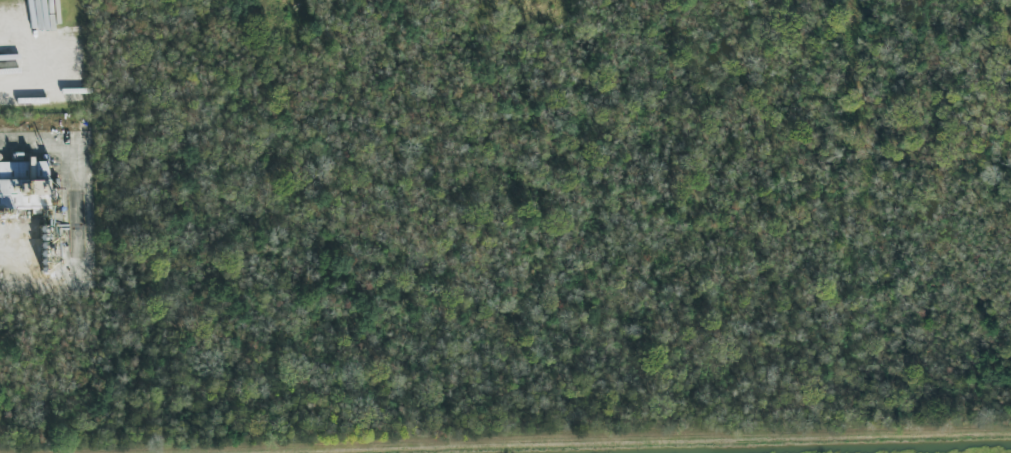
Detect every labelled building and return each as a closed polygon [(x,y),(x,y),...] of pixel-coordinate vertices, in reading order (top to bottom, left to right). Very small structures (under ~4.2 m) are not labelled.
[(47,209),(46,162),(33,162),(0,162),(0,210),(47,209)]
